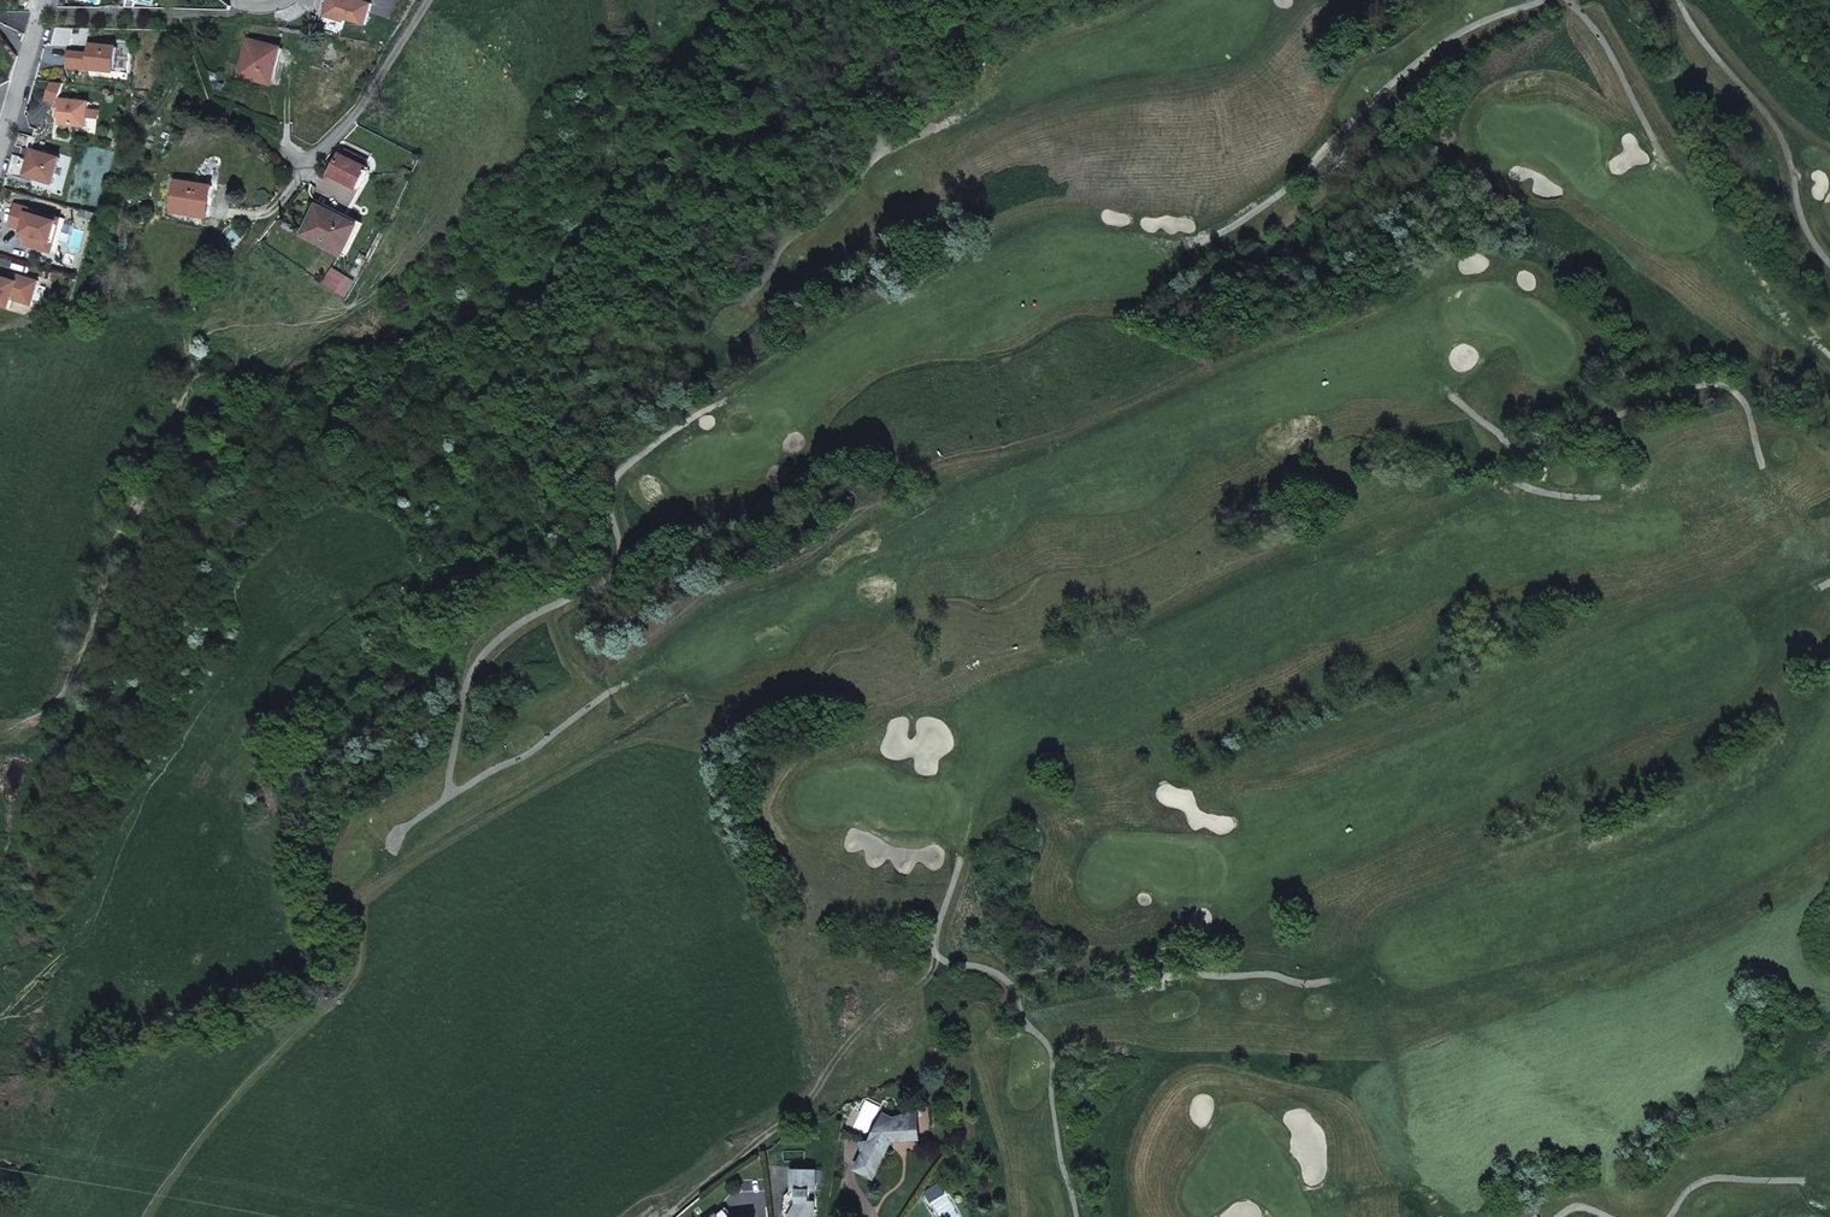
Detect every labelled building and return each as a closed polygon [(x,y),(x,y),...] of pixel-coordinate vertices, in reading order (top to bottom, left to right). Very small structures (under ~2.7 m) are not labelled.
[(366,25),(372,4),(360,0),(327,0),(323,16),(344,22),(345,19),(366,25)] [(272,66),(277,47),(249,40),(241,76),(273,83),(277,67),(272,66)] [(69,52),(68,66),(115,71),(118,47),(90,44),(89,54),(69,52)] [(282,48),(277,47),(272,66),(277,67),(282,48)] [(86,127),(89,101),(58,98),(57,108),(60,109),(59,116),(58,124),(86,127)] [(32,149),(24,175),(53,183),(60,157),(32,149)] [(343,156),(366,166),(369,160),(346,149),(343,156)] [(329,174),(357,188),(369,168),(366,166),(343,156),(340,154),(329,174)] [(210,197),(212,186),(177,180),(172,211),(204,216),(207,197),(210,197)] [(55,252),(65,218),(51,215),(50,219),(27,212),(29,208),(16,204),(10,225),(22,229),(21,232),(27,234),(24,244),(55,252)] [(318,205),(303,234),(344,254),(358,225),(329,210),(318,205)] [(358,225),(344,254),(347,256),(362,223),(330,207),(329,210),(358,225)] [(10,307),(12,298),(33,304),(39,280),(25,276),(24,280),(18,278),(17,280),(0,276),(0,304),(10,307)] [(347,276),(343,284),(338,292),(345,297),(355,281),(347,276)] [(338,292),(343,284),(334,278),(326,278),(323,283),(338,292)] [(873,1177),(893,1140),(913,1138),(912,1130),(918,1129),(917,1110),(894,1119),(884,1114),(879,1124),(883,1128),(876,1140),(870,1141),(865,1150),(855,1168),(873,1177)] [(862,1142),(863,1149),(865,1150),(870,1141),(864,1142),(862,1142)] [(816,1170),(792,1169),(792,1190),(798,1190),(797,1202),(787,1216),(811,1216),(815,1212),(815,1202),(810,1201),(810,1190),(816,1190),(816,1170)]
